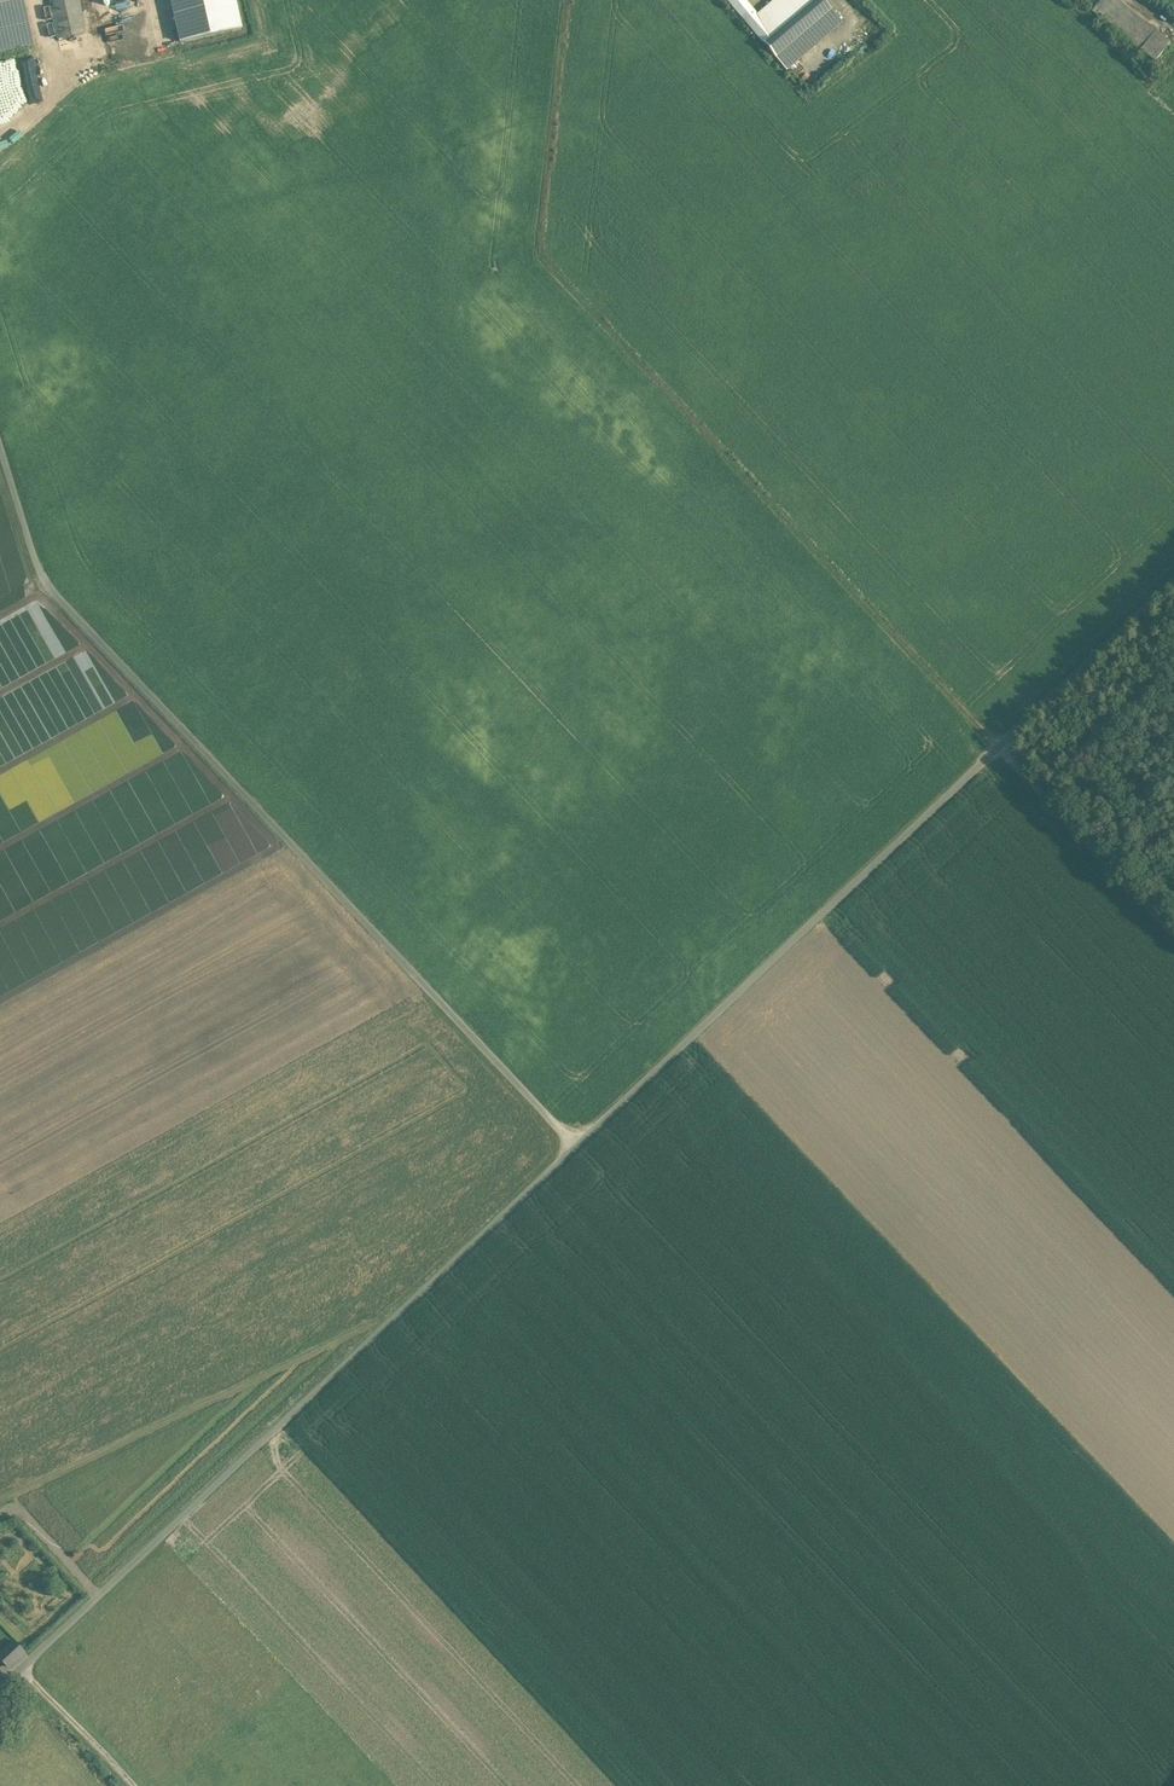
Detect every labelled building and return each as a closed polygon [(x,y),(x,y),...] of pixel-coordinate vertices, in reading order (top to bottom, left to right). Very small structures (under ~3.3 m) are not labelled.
[(34,44),(24,0),(0,0),(0,51),(34,44)] [(58,39),(86,32),(79,0),(49,0),(58,39)] [(182,42),(240,29),(234,0),(172,0),(182,42)] [(774,33),(757,15),(757,14),(745,0),(728,0),(787,70),(815,46),(804,33),(803,33),(791,19),(774,33)] [(757,14),(757,15),(774,33),(791,19),(813,0),(774,0),(757,14)] [(791,19),(803,33),(804,33),(832,9),(824,0),(813,0),(791,19)] [(832,9),(804,33),(815,46),(843,22),(832,9)] [(14,755),(9,744),(25,737),(19,720),(0,727),(4,737),(0,739),(0,761),(14,755)] [(0,1655),(0,1658),(9,1668),(25,1653),(14,1641),(0,1655)]
